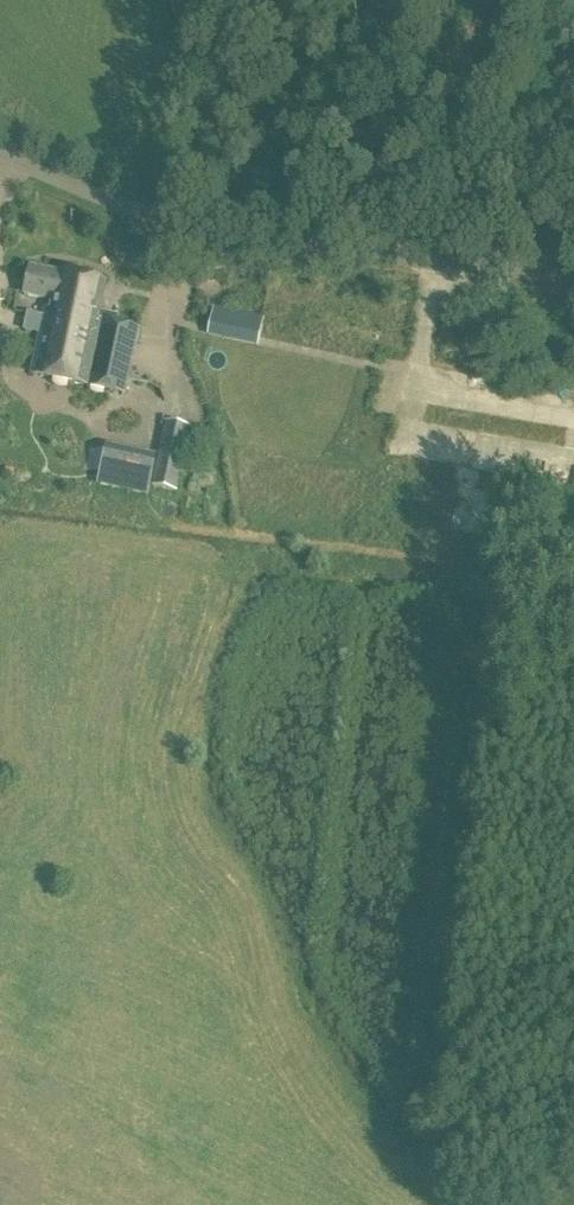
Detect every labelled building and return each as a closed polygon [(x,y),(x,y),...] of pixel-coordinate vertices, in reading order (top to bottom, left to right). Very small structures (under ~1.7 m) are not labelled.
[(107,282),(29,264),(23,295),(50,301),(49,308),(44,307),(42,315),(27,312),(23,330),(38,333),(30,373),(126,394),(140,328),(99,319),(107,282)] [(176,491),(189,427),(165,421),(151,486),(176,491)] [(155,456),(134,452),(128,482),(148,486),(155,456)]
